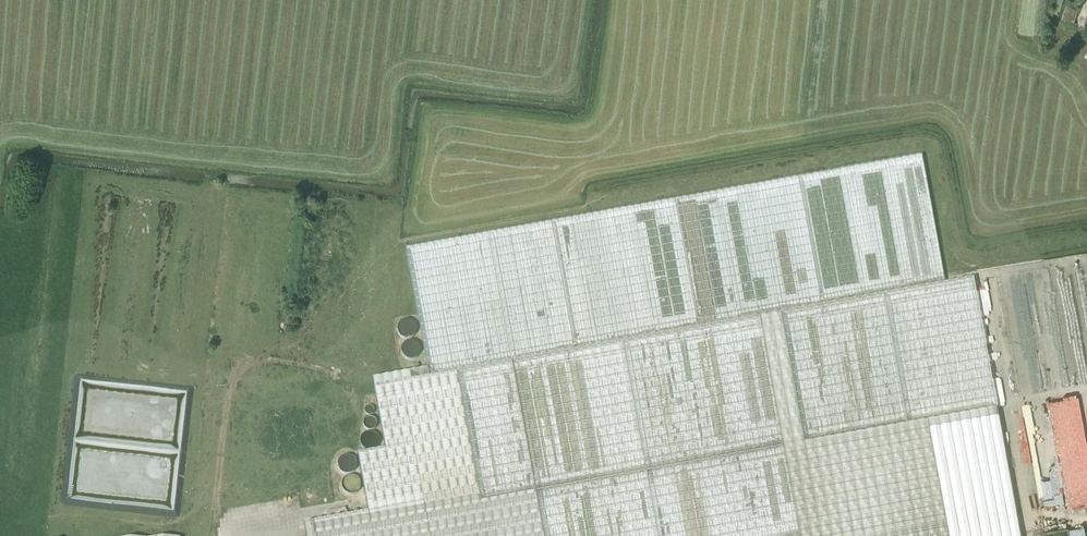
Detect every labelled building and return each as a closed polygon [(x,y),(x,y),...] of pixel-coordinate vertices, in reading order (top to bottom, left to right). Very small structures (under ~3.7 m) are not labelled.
[(1061,19),(1074,23),(1081,0),(1068,0),(1061,19)] [(985,351),(972,280),(945,285),(921,157),(404,251),(428,381),(402,386),(399,375),(391,377),(393,387),(374,391),(385,450),(358,455),(368,513),(304,525),(306,535),(1019,535),(985,351)] [(406,319),(399,329),(409,336),(416,326),(406,319)] [(421,346),(408,339),(401,351),(414,358),(421,346)] [(363,421),(369,430),(378,425),(373,415),(363,421)] [(338,460),(343,472),(356,466),(351,454),(338,460)] [(1082,517),(1067,520),(1070,535),(1086,535),(1082,517)]
